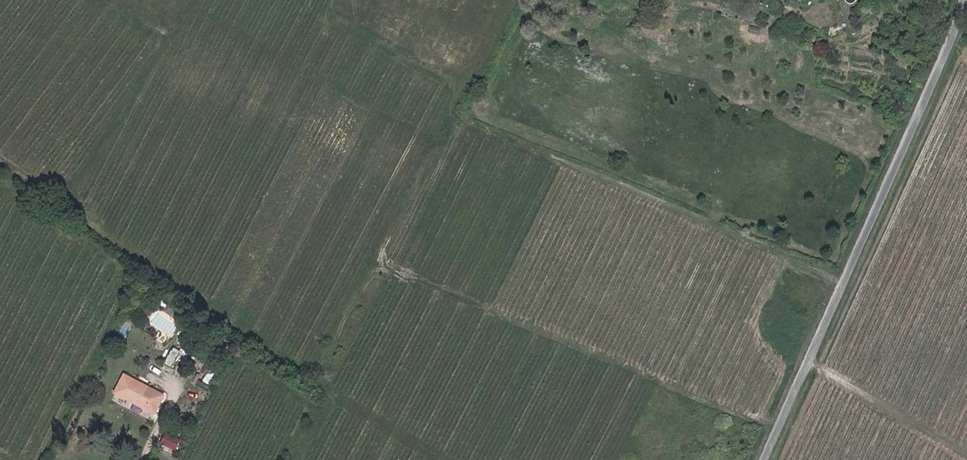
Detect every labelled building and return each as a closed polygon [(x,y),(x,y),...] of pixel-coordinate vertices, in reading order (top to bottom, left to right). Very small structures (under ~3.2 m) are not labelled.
[(135,381),(127,398),(167,417),(175,400),(135,381)] [(162,442),(177,450),(182,441),(167,433),(162,442)]
